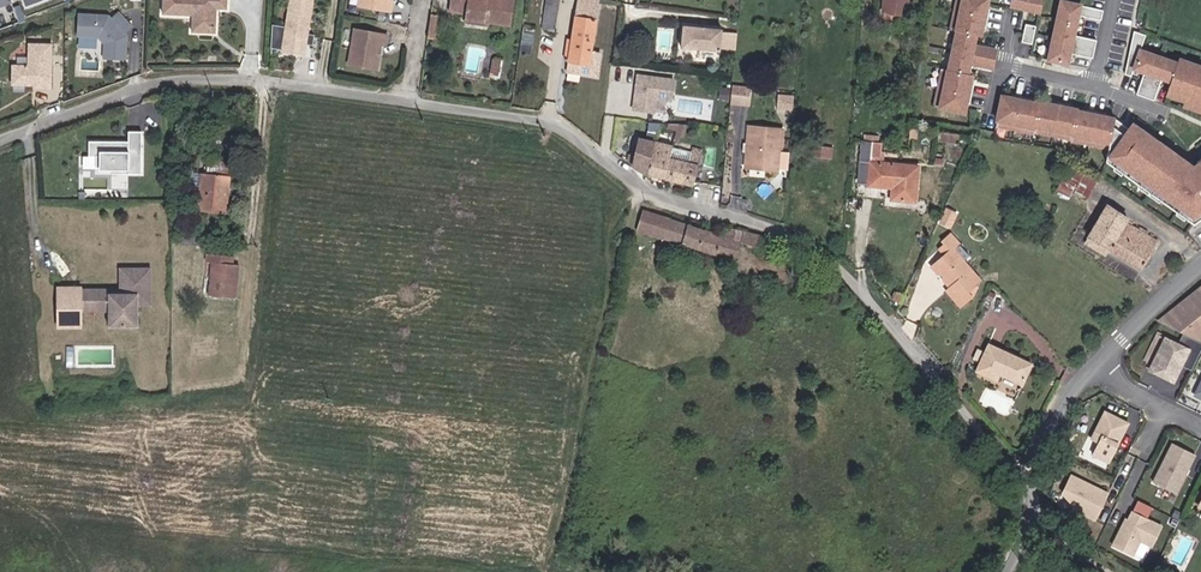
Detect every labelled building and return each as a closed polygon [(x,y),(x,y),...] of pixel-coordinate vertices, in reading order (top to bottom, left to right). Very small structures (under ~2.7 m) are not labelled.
[(163,13),(193,15),(193,31),(216,32),(218,8),(227,8),(227,0),(163,0),(163,13)] [(313,0),(291,0),(283,51),(303,55),(313,0)] [(358,8),(390,13),(391,3),(388,3),(389,0),(360,0),(358,8)] [(469,21),(494,25),(511,27),(515,4),(490,0),(453,0),(451,11),(470,14),(469,21)] [(549,0),(545,26),(557,28),(561,2),(549,0)] [(578,72),(594,75),(597,54),(591,53),(597,0),(575,0),(567,60),(579,62),(578,72)] [(882,13),(905,15),(906,0),(884,0),(882,13)] [(997,51),(974,46),(976,36),(981,37),(983,28),(986,28),(990,10),(987,9),(988,0),(959,0),(936,108),(964,114),(966,104),(970,105),(974,86),(970,85),(973,76),(968,75),(970,65),(993,70),(997,51)] [(1042,0),(1012,0),(1011,6),(1039,12),(1042,0)] [(1073,35),(1078,16),(1101,21),(1103,11),(1061,2),(1048,61),(1067,65),(1070,54),(1093,59),(1097,40),(1073,35)] [(125,31),(132,24),(119,11),(112,17),(104,17),(104,14),(79,13),(79,34),(99,35),(106,42),(105,57),(127,57),(127,40),(125,39),(125,31)] [(435,39),(438,18),(430,17),(427,38),(435,39)] [(492,31),(494,25),(469,21),(468,27),(492,31)] [(723,29),(684,25),(682,47),(721,51),(721,48),(736,49),(738,33),(723,32),(723,29)] [(1032,45),(1036,27),(1026,25),(1022,43),(1032,45)] [(1134,68),(1139,54),(1140,50),(1146,34),(1134,30),(1125,73),(1132,75),(1134,68)] [(386,37),(354,32),(349,67),(377,72),(381,46),(385,47),(386,37)] [(50,90),(52,46),(29,45),(29,67),(13,66),(12,86),(41,86),(41,90),(50,90)] [(1172,82),(1179,63),(1140,50),(1139,54),(1134,68),(1144,72),(1137,93),(1155,100),(1162,78),(1172,82)] [(1180,59),(1179,63),(1172,82),(1168,95),(1186,101),(1200,106),(1200,66),(1180,59)] [(565,71),(578,72),(579,62),(567,60),(565,71)] [(507,73),(508,65),(500,65),(499,73),(507,73)] [(505,83),(507,73),(499,73),(498,82),(505,83)] [(669,102),(673,81),(636,76),(632,110),(653,113),(654,100),(669,102)] [(750,106),(751,88),(733,86),(732,91),(732,105),(750,106)] [(728,101),(729,90),(719,89),(718,101),(728,101)] [(792,96),(777,95),(776,112),(790,113),(792,96)] [(1111,141),(1115,119),(1106,117),(1106,114),(1088,110),(1087,113),(1069,109),(1070,105),(1052,101),(1051,104),(1041,102),(1041,105),(1031,103),(1032,99),(1014,95),(1013,99),(1003,97),(997,126),(1109,149),(1111,141)] [(1186,101),(1184,105),(1200,111),(1200,106),(1186,101)] [(1118,146),(1130,129),(1118,121),(1115,119),(1111,141),(1118,146)] [(1194,167),(1133,125),(1130,129),(1118,146),(1107,162),(1195,224),(1200,219),(1200,162),(1194,167)] [(783,129),(754,127),(753,137),(748,142),(747,151),(751,156),(750,167),(778,169),(780,148),(782,148),(783,129)] [(967,134),(942,130),(941,138),(966,141),(967,134)] [(142,176),(142,131),(128,131),(128,141),(99,141),(99,138),(86,138),(86,156),(78,156),(78,169),(95,169),(95,175),(112,175),(112,189),(128,189),(128,176),(142,176)] [(1118,146),(1111,141),(1109,149),(1107,162),(1118,146)] [(628,157),(627,167),(642,176),(696,190),(701,156),(689,154),(687,167),(670,163),(672,149),(641,142),(638,158),(628,157)] [(862,145),(861,152),(857,189),(896,193),(895,204),(918,206),(921,171),(883,168),(884,156),(879,156),(880,146),(878,146),(864,145),(862,145)] [(828,149),(816,148),(815,160),(827,160),(828,149)] [(210,162),(209,175),(197,174),(195,213),(225,215),(228,163),(210,162)] [(1083,198),(1093,178),(1068,165),(1059,185),(1061,186),(1073,192),(1083,198)] [(1057,195),(1069,200),(1073,192),(1061,186),(1057,195)] [(1104,203),(1086,236),(1105,248),(1141,269),(1158,240),(1131,225),(1136,219),(1127,213),(1126,215),(1104,203)] [(637,231),(716,254),(722,235),(642,211),(637,231)] [(1037,222),(1023,217),(1017,232),(1031,238),(1037,222)] [(774,248),(776,245),(724,229),(722,235),(716,254),(734,259),(740,243),(760,248),(762,244),(774,248)] [(946,277),(954,285),(948,290),(946,292),(959,309),(972,297),(967,292),(980,281),(965,264),(968,262),(957,249),(961,246),(951,235),(942,243),(944,246),(939,250),(944,256),(933,266),(944,279),(946,277)] [(1102,254),(1105,248),(1086,236),(1082,243),(1102,254)] [(208,301),(235,304),(238,270),(232,269),(232,262),(205,261),(204,268),(210,268),(208,301)] [(83,285),(56,285),(56,329),(83,329),(83,311),(111,311),(111,325),(139,325),(139,305),(152,305),(152,266),(119,266),(119,288),(83,288),(83,285)] [(933,266),(930,269),(948,290),(954,285),(946,277),(944,279),(933,266)] [(1159,320),(1200,340),(1200,286),(1159,320)] [(1193,349),(1166,336),(1149,371),(1176,384),(1193,349)] [(993,385),(996,378),(1021,389),(1031,370),(988,350),(975,377),(993,385)] [(1192,395),(1200,399),(1200,377),(1192,395)] [(1132,423),(1105,410),(1084,451),(1111,465),(1132,423)] [(1198,454),(1172,442),(1153,480),(1177,493),(1198,454)] [(1110,493),(1071,474),(1058,500),(1097,520),(1110,493)] [(1153,547),(1164,525),(1129,508),(1112,544),(1135,555),(1141,542),(1153,547)]
